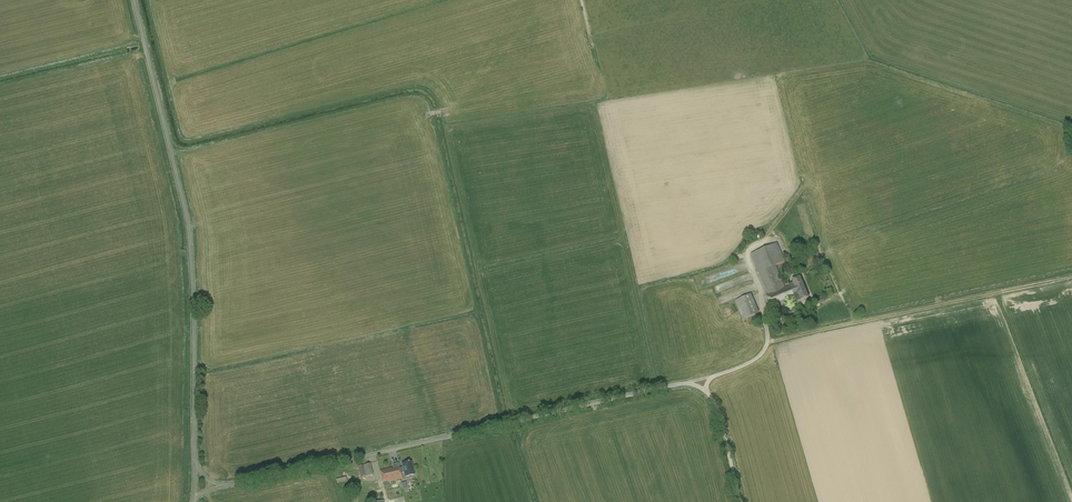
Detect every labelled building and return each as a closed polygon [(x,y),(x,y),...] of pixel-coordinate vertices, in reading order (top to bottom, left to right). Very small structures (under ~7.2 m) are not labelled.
[(793,284),(785,287),(776,266),(785,262),(777,243),(751,254),(768,295),(767,295),(773,309),(795,299),(797,303),(809,298),(800,277),(792,281),(793,284)] [(817,251),(805,256),(809,265),(821,260),(817,251)] [(748,295),(734,301),(742,320),(756,314),(748,295)] [(792,314),(777,320),(779,324),(798,316),(795,309),(791,311),(792,314)] [(401,474),(404,473),(405,477),(414,475),(411,462),(402,464),(403,467),(400,468),(399,463),(392,465),(393,468),(380,470),(384,487),(388,486),(387,482),(402,479),(401,474)] [(370,464),(358,467),(359,471),(360,478),(373,474),(370,464)]
